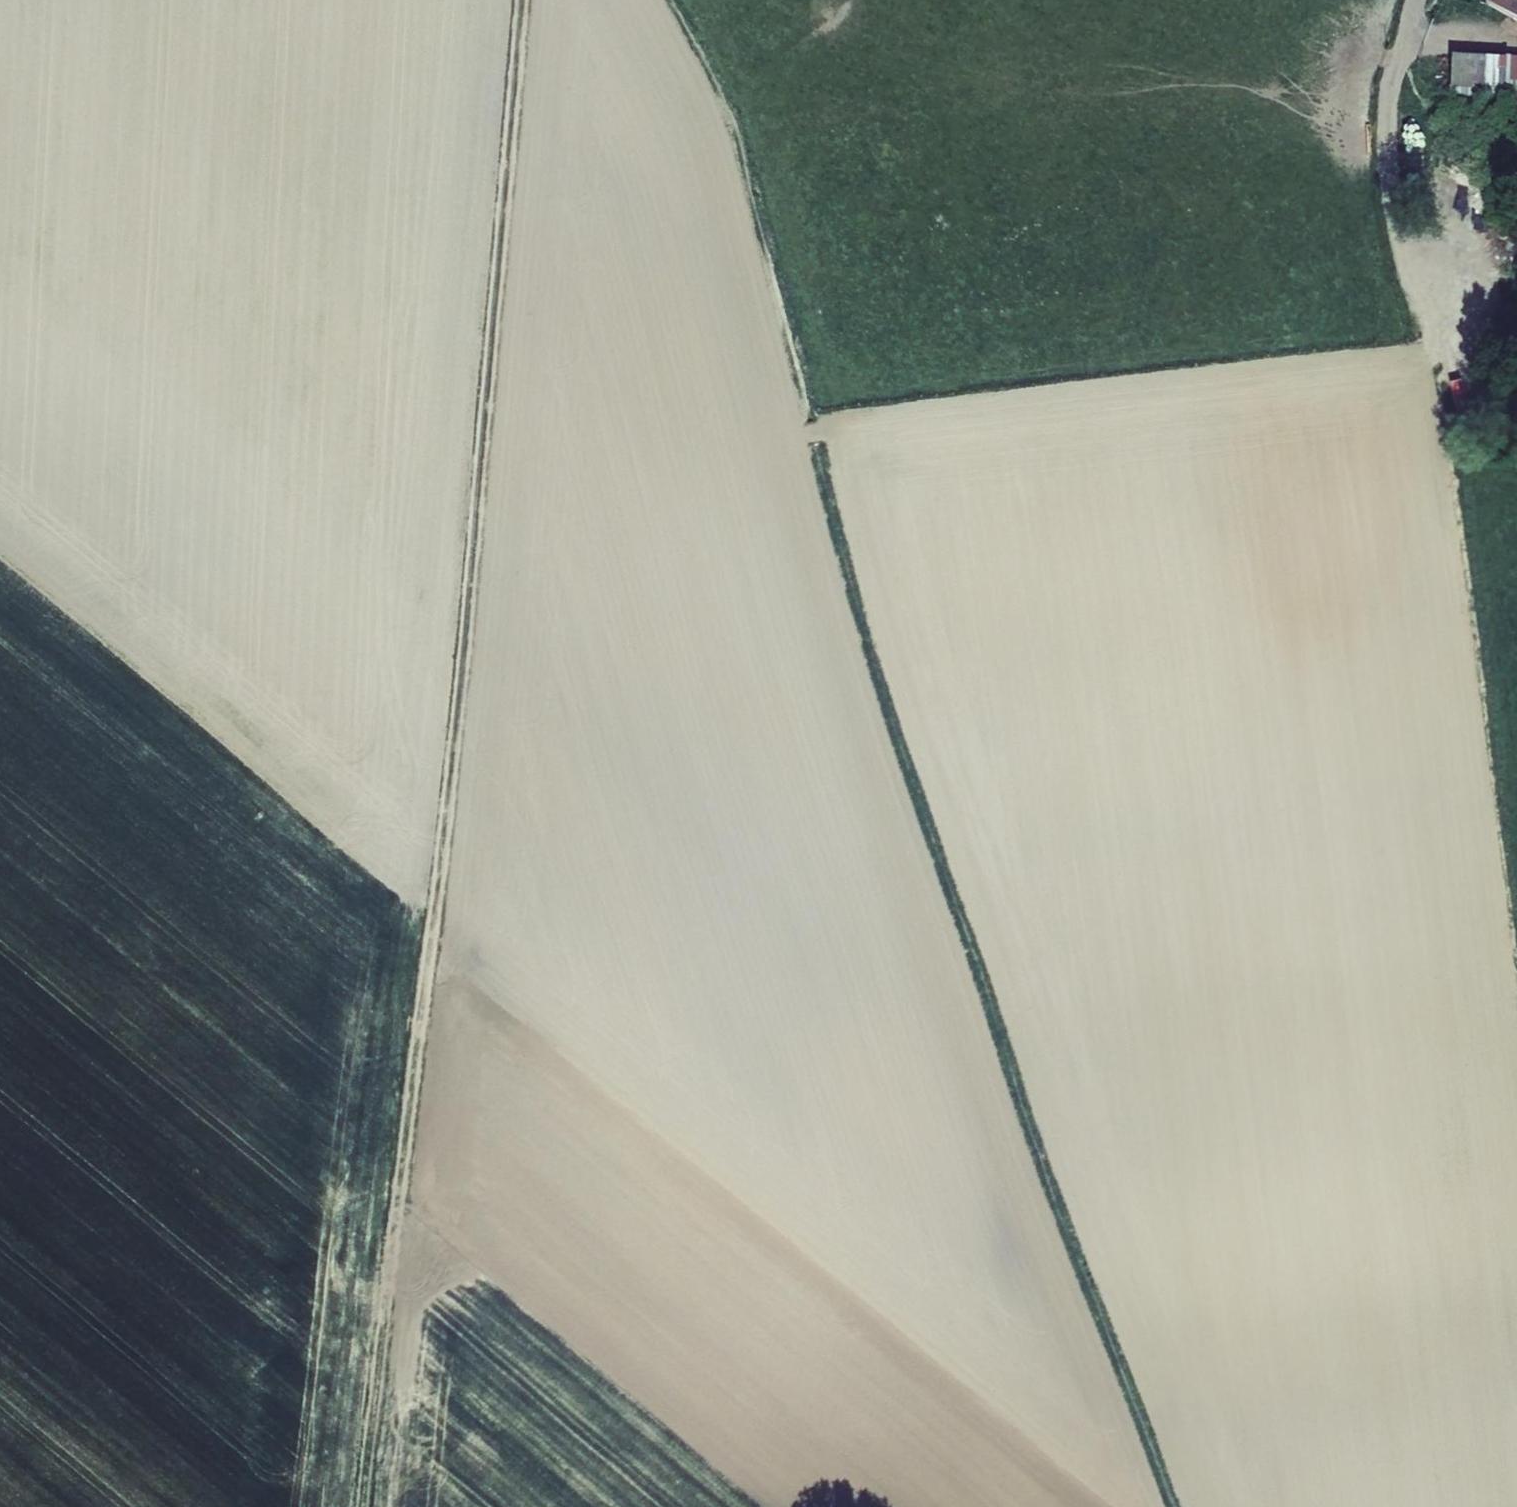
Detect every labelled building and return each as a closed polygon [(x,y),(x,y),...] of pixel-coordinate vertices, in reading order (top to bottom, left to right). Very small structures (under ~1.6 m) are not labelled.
[(1516,93),(1516,54),(1449,52),(1448,91),(1516,93)]
